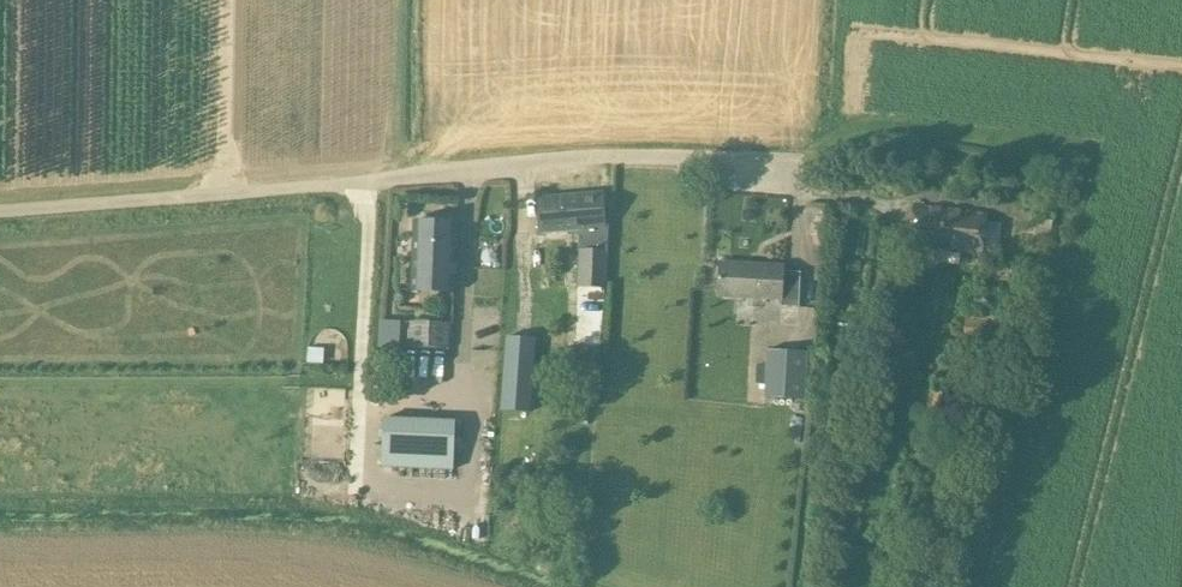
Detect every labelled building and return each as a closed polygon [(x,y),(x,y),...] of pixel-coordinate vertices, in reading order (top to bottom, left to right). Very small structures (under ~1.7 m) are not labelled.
[(536,199),(539,234),(605,229),(602,193),(536,199)] [(407,234),(407,219),(444,219),(444,199),(396,198),(396,234),(407,234)] [(982,256),(983,249),(997,251),(1000,225),(986,223),(987,216),(913,205),(908,239),(919,241),(919,247),(982,256)] [(413,221),(410,290),(455,293),(457,224),(413,221)] [(605,252),(577,251),(576,291),(604,292),(605,252)] [(718,297),(782,301),(782,309),(780,309),(779,326),(799,327),(801,273),(784,271),(784,265),(719,262),(718,297)] [(400,322),(380,321),(378,364),(398,365),(400,322)] [(479,378),(449,377),(450,322),(409,321),(407,376),(415,376),(414,396),(459,398),(459,392),(479,393),(479,378)] [(535,340),(506,338),(501,410),(530,412),(535,340)] [(766,385),(765,397),(805,398),(807,353),(767,351),(766,365),(757,365),(757,384),(766,384),(766,385)] [(378,416),(376,467),(451,469),(453,419),(378,416)]
